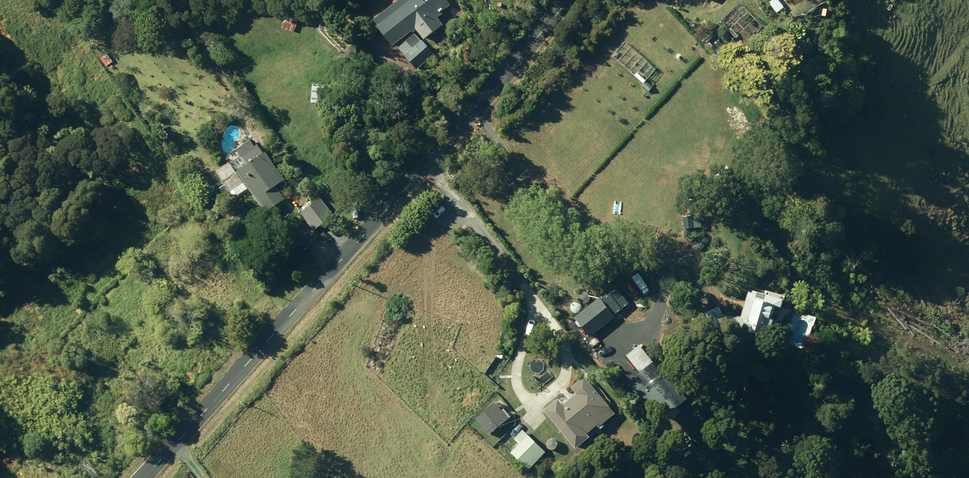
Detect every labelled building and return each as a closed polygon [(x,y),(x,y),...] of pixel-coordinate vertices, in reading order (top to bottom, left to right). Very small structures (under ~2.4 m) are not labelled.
[(395,44),(414,30),(415,31),(419,28),(426,38),(446,24),(440,17),(444,14),(442,12),(453,3),(451,0),(429,0),(428,1),(427,0),(401,0),(377,18),(381,23),(380,25),(395,44)] [(779,11),(786,6),(781,0),(772,0),(771,1),(779,11)] [(282,26),(295,30),(299,17),(287,13),(282,26)] [(400,46),(420,68),(436,54),(416,32),(400,46)] [(239,170),(267,211),(286,198),(277,185),(286,179),(267,150),(265,152),(259,143),(235,160),(240,169),(239,170)] [(218,170),(233,191),(246,182),(231,161),(218,170)] [(302,212),(315,229),(334,215),(322,197),(302,212)] [(691,215),(693,227),(703,226),(701,213),(691,215)] [(753,325),(789,334),(794,316),(791,315),(794,304),(800,305),(802,296),(763,286),(753,325)] [(585,313),(602,334),(625,315),(608,295),(585,313)] [(718,310),(724,324),(739,317),(732,303),(718,310)] [(639,381),(669,421),(683,410),(684,413),(704,398),(697,389),(702,385),(690,367),(681,374),(669,358),(666,361),(652,343),(638,354),(638,355),(632,360),(641,371),(647,366),(651,372),(639,381)] [(555,409),(589,448),(603,436),(600,433),(610,424),(612,426),(628,413),(595,375),(582,386),(588,392),(574,403),(569,397),(555,409)] [(483,418),(497,434),(516,417),(502,401),(483,418)] [(506,439),(547,477),(564,460),(523,421),(506,439)]
